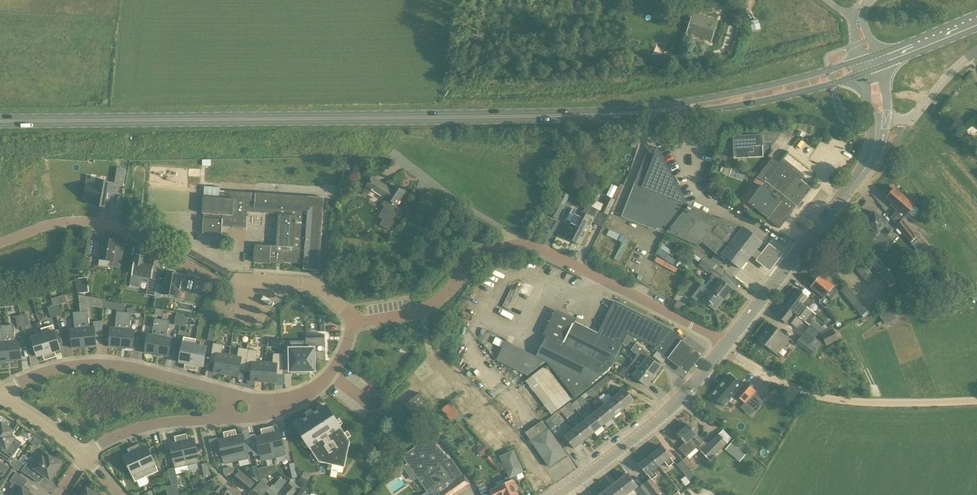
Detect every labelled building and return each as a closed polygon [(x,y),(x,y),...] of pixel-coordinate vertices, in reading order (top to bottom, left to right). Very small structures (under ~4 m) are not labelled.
[(711,42),(717,21),(692,14),(686,35),(687,35),(686,40),(691,42),(693,36),(711,42)] [(668,62),(666,54),(653,56),(655,64),(668,62)] [(760,146),(763,146),(762,135),(733,136),(733,156),(733,157),(733,159),(735,159),(735,158),(749,158),(749,155),(760,154),(760,150),(760,146)] [(656,229),(666,232),(688,206),(657,148),(654,155),(647,152),(634,183),(621,217),(656,231),(656,229)] [(797,206),(811,189),(800,180),(804,176),(782,159),(778,163),(772,158),(756,178),(763,183),(747,203),(767,219),(766,219),(779,229),(793,211),(792,211),(796,206),(797,206)] [(123,185),(126,169),(117,167),(114,184),(123,185)] [(371,190),(385,199),(381,204),(385,206),(378,216),(383,219),(379,225),(390,232),(397,221),(395,220),(398,215),(392,211),(396,206),(405,193),(393,185),(391,189),(372,177),(363,192),(368,195),(371,190)] [(107,205),(112,182),(96,180),(95,185),(86,183),(84,196),(93,198),(92,203),(100,205),(100,204),(107,205)] [(612,197),(616,199),(623,185),(619,183),(612,197)] [(219,198),(220,187),(204,186),(204,197),(219,198)] [(898,210),(907,219),(915,210),(913,209),(918,202),(908,193),(904,197),(894,188),(893,190),(890,189),(888,192),(889,194),(885,198),(891,203),(890,204),(897,211),(898,210)] [(318,270),(323,198),(224,191),(223,198),(219,198),(204,197),(203,197),(202,214),(204,214),(202,233),(221,235),(222,227),(246,228),(247,212),(278,215),(276,246),(254,245),(253,263),(269,264),(269,261),(298,263),(298,265),(303,265),(303,269),(318,270)] [(607,215),(615,200),(607,196),(599,211),(607,215)] [(550,215),(557,219),(564,205),(557,201),(550,215)] [(591,206),(587,215),(585,220),(584,220),(579,230),(577,229),(571,241),(580,246),(593,219),(594,219),(598,209),(591,206)] [(740,269),(761,243),(743,228),(742,229),(719,218),(718,219),(688,206),(666,232),(666,233),(698,246),(701,242),(719,257),(720,258),(722,255),(740,269)] [(564,238),(571,241),(577,229),(579,230),(584,220),(585,220),(587,215),(577,211),(564,238)] [(880,229),(888,236),(893,229),(885,223),(886,223),(873,212),(869,218),(868,216),(864,221),(865,222),(865,223),(877,233),(880,229)] [(903,220),(896,226),(918,251),(927,244),(918,233),(916,235),(903,220)] [(116,244),(117,241),(103,239),(102,243),(95,242),(93,255),(100,257),(100,259),(111,261),(110,266),(119,268),(123,245),(116,244)] [(169,243),(188,254),(191,250),(172,239),(169,243)] [(620,260),(628,243),(624,241),(616,258),(620,260)] [(655,261),(677,273),(680,267),(676,265),(679,259),(672,256),(675,251),(662,244),(657,254),(658,255),(655,261)] [(777,256),(765,246),(752,262),(764,272),(777,256)] [(840,261),(848,251),(842,247),(834,257),(840,261)] [(938,260),(928,249),(921,255),(930,266),(938,260)] [(197,252),(194,257),(218,269),(221,263),(197,252)] [(159,276),(152,275),(155,261),(144,259),(144,256),(136,254),(136,258),(135,257),(129,287),(130,287),(131,284),(138,286),(140,276),(151,278),(149,288),(156,289),(159,276)] [(719,280),(726,271),(705,256),(699,265),(713,276),(719,280)] [(893,277),(878,259),(871,265),(886,283),(893,277)] [(854,267),(862,277),(867,284),(875,278),(862,261),(854,267)] [(228,278),(231,272),(222,267),(219,273),(228,278)] [(173,271),(165,270),(160,296),(176,299),(177,289),(179,289),(180,282),(179,281),(180,274),(173,273),(173,271)] [(711,290),(723,300),(724,299),(726,300),(731,295),(728,293),(732,289),(720,279),(720,280),(719,280),(713,276),(710,280),(716,285),(711,290)] [(80,292),(90,292),(90,277),(80,277),(80,292)] [(826,295),(831,299),(837,291),(832,287),(820,277),(811,287),(824,297),(826,295)] [(193,289),(201,290),(202,283),(194,282),(193,289)] [(807,297),(797,289),(784,306),(803,321),(803,320),(814,329),(818,333),(821,331),(824,329),(821,327),(818,324),(812,319),(816,314),(808,309),(813,302),(807,297)] [(703,300),(703,301),(715,311),(723,300),(711,290),(708,295),(702,290),(698,296),(703,300)] [(853,294),(847,299),(853,306),(859,301),(853,294)] [(125,309),(126,302),(103,301),(103,308),(125,309)] [(562,344),(610,368),(627,333),(655,348),(654,349),(666,358),(678,342),(675,333),(669,329),(668,328),(668,329),(613,302),(597,334),(574,322),(573,322),(562,344)] [(938,306),(939,313),(940,316),(955,313),(954,310),(953,302),(938,306)] [(59,303),(53,305),(56,317),(62,315),(59,303)] [(51,318),(56,317),(53,305),(47,307),(51,318)] [(803,321),(784,306),(776,316),(786,324),(788,322),(797,329),(803,321)] [(894,307),(881,313),(886,324),(899,318),(894,307)] [(543,334),(546,336),(562,344),(573,322),(574,322),(576,319),(556,309),(543,334)] [(81,312),(84,347),(96,346),(94,327),(89,328),(88,311),(81,312)] [(72,348),(84,347),(81,312),(73,313),(75,329),(70,330),(72,348)] [(121,348),(124,313),(117,312),(115,328),(110,328),(109,347),(121,348)] [(131,313),(124,313),(121,348),(133,349),(134,330),(130,330),(131,313)] [(174,325),(180,326),(182,314),(176,313),(174,325)] [(21,315),(23,327),(29,326),(27,314),(21,315)] [(188,315),(182,314),(180,326),(186,327),(188,315)] [(17,328),(23,327),(21,315),(15,316),(17,328)] [(156,355),(162,320),(155,319),(152,335),(147,334),(144,353),(156,355)] [(169,321),(162,320),(156,355),(168,357),(171,338),(167,337),(169,321)] [(776,355),(789,339),(770,324),(757,340),(776,355)] [(6,325),(0,326),(0,337),(0,342),(0,362),(10,361),(6,325)] [(6,325),(10,361),(21,360),(20,341),(15,341),(14,325),(6,325)] [(821,331),(826,342),(838,336),(832,325),(824,329),(821,331)] [(43,335),(49,353),(60,349),(55,331),(54,331),(53,326),(43,329),(43,328),(41,329),(43,335)] [(809,344),(810,343),(818,333),(814,329),(809,326),(800,337),(809,344)] [(216,329),(210,328),(207,340),(213,341),(216,329)] [(290,349),(284,349),(285,361),(290,361),(290,374),(307,374),(307,371),(314,371),(313,361),(325,361),(325,351),(316,351),(316,346),(325,346),(325,334),(307,335),(305,335),(305,341),(305,349),(290,349)] [(37,356),(49,353),(43,335),(32,338),(37,356)] [(574,398),(591,385),(609,371),(610,368),(562,344),(546,336),(536,357),(535,357),(545,362),(547,363),(574,398)] [(817,348),(810,343),(809,344),(800,337),(796,342),(812,355),(817,348)] [(195,346),(196,340),(184,338),(179,362),(191,364),(195,346)] [(535,357),(536,357),(505,342),(495,361),(527,376),(545,362),(535,357)] [(213,373),(225,375),(229,355),(221,353),(223,345),(213,343),(209,363),(214,364),(213,373)] [(633,361),(653,376),(660,366),(648,357),(650,354),(636,343),(631,350),(638,355),(633,361)] [(695,356),(679,345),(668,362),(683,373),(695,356)] [(195,346),(191,364),(203,366),(206,348),(195,346)] [(237,356),(229,355),(225,375),(238,377),(239,371),(244,372),(248,350),(238,348),(237,356)] [(248,350),(244,372),(251,373),(250,381),(263,382),(264,362),(256,362),(257,351),(248,350)] [(282,354),(273,354),(272,363),(264,362),(263,382),(276,383),(276,375),(283,374),(282,354)] [(618,374),(630,380),(633,377),(645,386),(653,376),(633,361),(627,369),(624,367),(618,374)] [(551,415),(571,400),(545,366),(525,381),(551,415)] [(601,380),(605,385),(612,380),(608,375),(601,380)] [(725,392),(731,397),(734,394),(745,404),(745,403),(754,411),(763,401),(754,394),(756,391),(744,381),(741,385),(729,375),(723,382),(730,387),(725,392)] [(591,388),(596,395),(597,395),(595,393),(605,385),(601,380),(591,388)] [(727,401),(731,397),(725,392),(730,387),(723,382),(711,396),(717,401),(716,402),(720,406),(721,405),(723,406),(727,401)] [(776,386),(773,391),(781,396),(784,392),(776,386)] [(596,395),(591,388),(586,392),(592,399),(596,395)] [(624,389),(614,397),(624,409),(634,401),(624,389)] [(415,420),(430,408),(419,394),(404,405),(415,420)] [(572,404),(576,410),(581,406),(581,407),(586,403),(582,396),(572,404)] [(604,405),(614,417),(624,409),(614,397),(604,405)] [(560,409),(564,416),(569,412),(574,409),(570,402),(560,409)] [(459,414),(449,403),(441,410),(451,421),(452,421),(455,418),(459,414)] [(604,405),(594,413),(604,425),(614,417),(604,405)] [(326,406),(313,415),(295,426),(319,462),(344,467),(350,442),(326,406)] [(604,425),(594,413),(584,421),(594,433),(604,425)] [(552,428),(561,421),(558,416),(549,423),(552,428)] [(549,467),(566,455),(542,421),(525,433),(549,467)] [(584,421),(574,429),(584,441),(594,433),(584,421)] [(1,449),(0,451),(0,456),(9,462),(15,453),(10,450),(12,446),(10,444),(14,438),(10,436),(13,432),(8,428),(9,426),(4,423),(3,424),(2,424),(0,426),(0,449),(1,449)] [(677,436),(684,443),(678,448),(686,457),(697,447),(700,451),(708,444),(704,442),(696,434),(696,433),(689,425),(677,436)] [(584,441),(574,429),(564,437),(573,449),(584,441)] [(286,455),(280,431),(268,434),(273,458),(286,455)] [(248,458),(243,434),(230,437),(236,461),(248,458)] [(273,458),(268,434),(256,437),(261,461),(273,458)] [(708,444),(700,451),(709,461),(727,443),(718,434),(708,444)] [(236,461),(230,437),(218,440),(220,448),(214,449),(216,457),(222,455),(224,464),(236,461)] [(182,441),(187,466),(199,463),(198,457),(194,438),(182,441)] [(469,484),(464,475),(452,459),(450,460),(429,438),(402,456),(428,494),(453,494),(469,484)] [(730,445),(744,457),(748,452),(734,440),(730,445)] [(175,468),(187,466),(182,441),(169,444),(174,463),(175,468)] [(136,452),(147,477),(149,476),(158,472),(155,466),(156,466),(147,447),(136,452)] [(669,457),(670,456),(663,447),(651,456),(658,466),(664,461),(668,467),(674,463),(669,457)] [(514,481),(517,480),(515,476),(523,472),(513,451),(499,457),(508,476),(505,478),(507,483),(490,491),(492,494),(518,494),(515,488),(516,487),(514,481)] [(147,477),(136,452),(124,458),(133,477),(133,476),(135,482),(144,478),(147,477)] [(22,471),(39,483),(44,476),(50,479),(51,478),(52,479),(56,474),(54,473),(60,464),(59,464),(60,462),(55,459),(54,460),(49,456),(46,460),(42,457),(38,464),(31,459),(22,471)] [(657,476),(652,470),(658,466),(651,456),(638,466),(646,475),(647,474),(651,480),(657,476)] [(23,464),(19,461),(14,468),(18,471),(23,464)] [(694,476),(682,461),(677,465),(688,480),(694,476)] [(3,477),(9,468),(0,462),(0,475),(3,477)] [(210,475),(207,463),(201,465),(204,476),(210,475)] [(277,463),(252,468),(254,479),(279,474),(277,463)] [(295,463),(289,464),(290,478),(297,477),(295,463)] [(383,476),(373,469),(366,479),(376,486),(383,476)] [(247,492),(255,483),(240,470),(232,479),(247,492)] [(29,492),(30,490),(24,486),(27,481),(16,473),(10,482),(17,487),(12,494),(32,494),(29,492)] [(637,487),(627,474),(616,483),(626,494),(627,494),(637,487)] [(281,492),(287,484),(280,478),(274,485),(281,492)] [(262,480),(254,488),(260,494),(268,486),(262,480)] [(283,494),(294,494),(297,491),(288,483),(287,484),(281,492),(280,492),(283,494)] [(616,483),(605,491),(608,494),(626,494),(616,483)] [(177,484),(166,487),(167,494),(180,494),(177,484)] [(643,485),(637,489),(642,494),(651,494),(643,485)] [(650,491),(653,494),(659,494),(662,493),(657,486),(650,491)]
